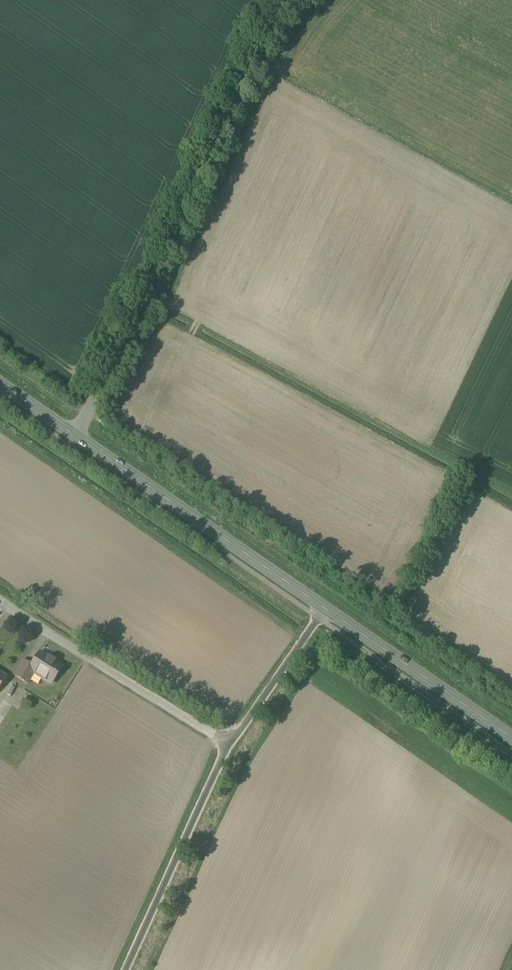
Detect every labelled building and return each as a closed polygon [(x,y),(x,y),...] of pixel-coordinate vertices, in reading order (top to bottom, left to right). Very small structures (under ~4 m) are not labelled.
[(66,667),(43,654),(36,666),(24,660),(14,679),(30,688),(36,678),(55,688),(66,667)] [(0,673),(0,698),(11,680),(0,673)]
